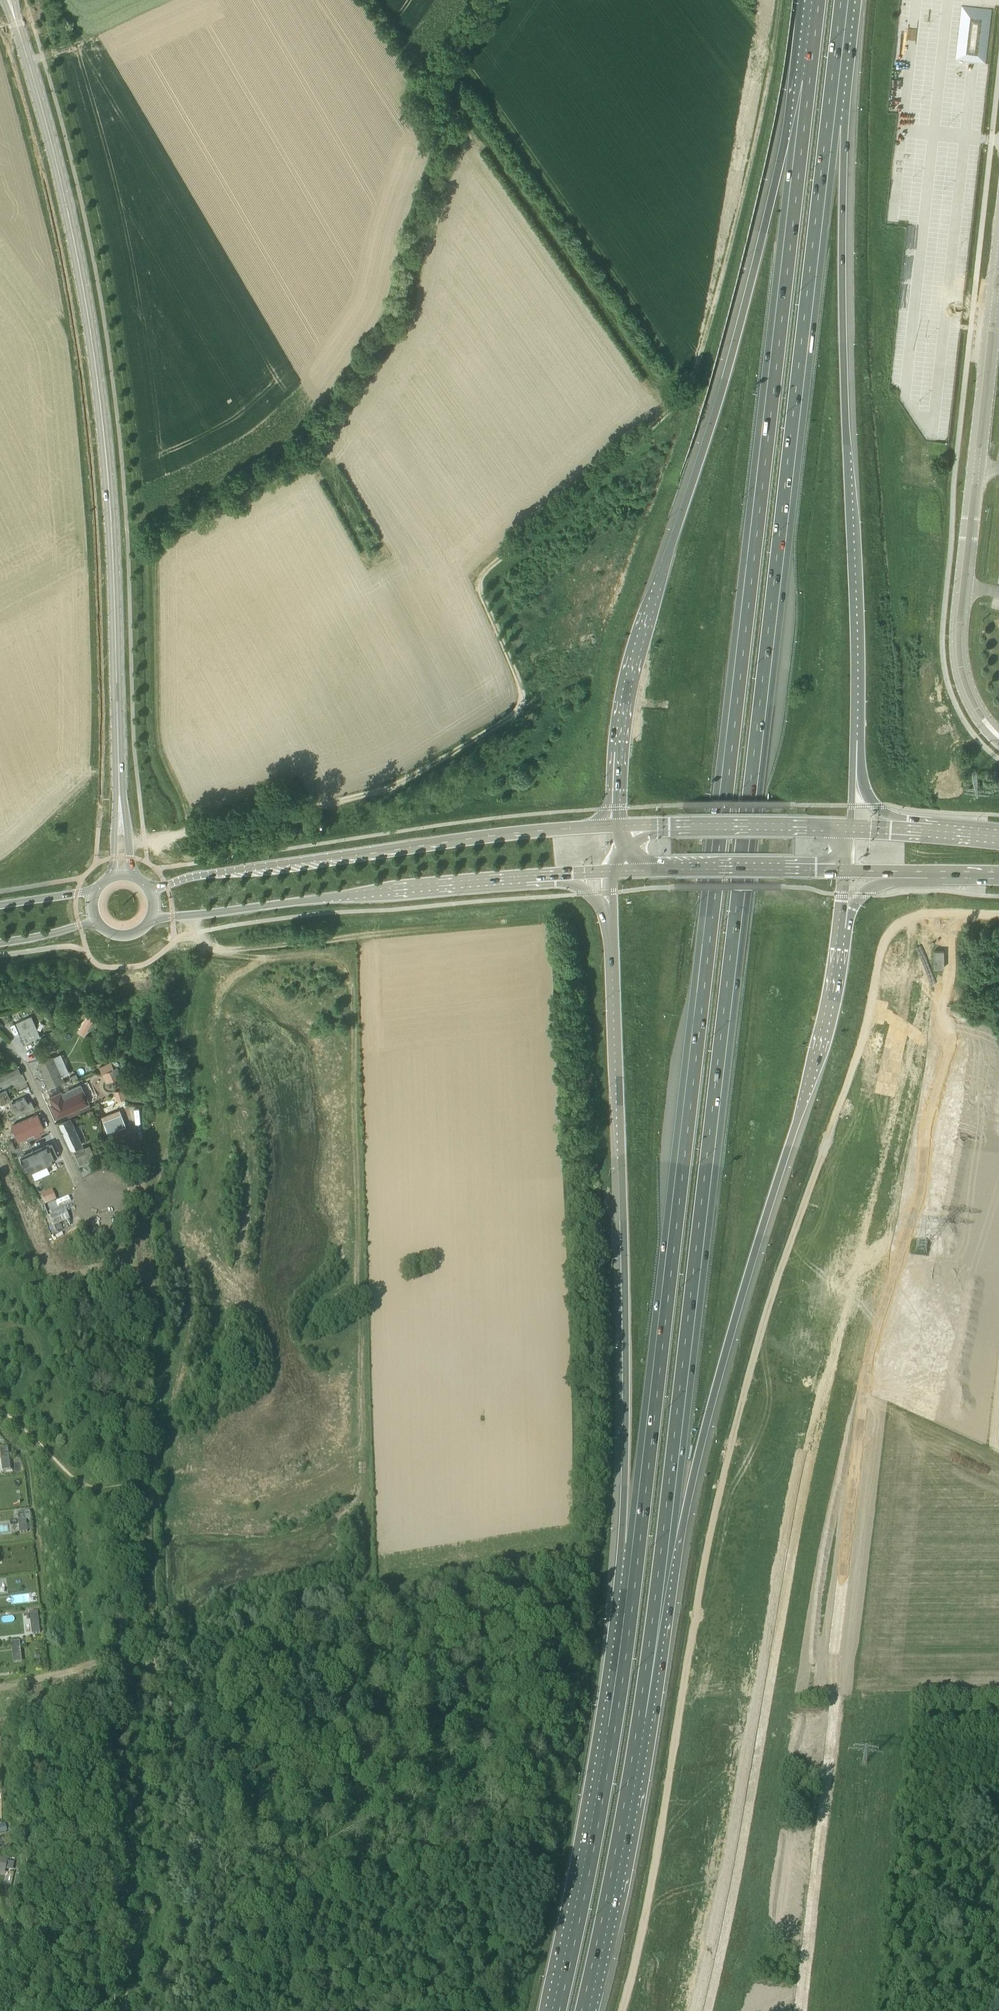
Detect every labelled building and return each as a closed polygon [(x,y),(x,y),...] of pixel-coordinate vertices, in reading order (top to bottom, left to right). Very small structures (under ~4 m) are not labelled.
[(956,59),(986,62),(992,8),(962,5),(956,59)] [(943,968),(943,950),(934,950),(934,968),(943,968)] [(79,1031),(86,1035),(96,1017),(89,1013),(79,1031)] [(22,1036),(23,1037),(21,1038),(23,1044),(26,1043),(40,1036),(37,1029),(22,1036)] [(37,1065),(46,1086),(70,1076),(61,1055),(37,1065)] [(105,1064),(100,1066),(102,1073),(104,1076),(104,1078),(110,1076),(116,1073),(113,1066),(116,1065),(114,1061),(111,1062),(105,1064)] [(0,1077),(0,1090),(25,1079),(20,1068),(0,1077)] [(73,1084),(72,1081),(71,1078),(61,1083),(64,1088),(73,1084)] [(66,1093),(75,1089),(73,1084),(64,1088),(66,1093)] [(124,1089),(115,1092),(118,1101),(127,1098),(124,1089)] [(6,1090),(0,1093),(0,1099),(9,1095),(6,1090)] [(64,1094),(50,1100),(57,1118),(71,1112),(64,1094)] [(2,1105),(11,1100),(9,1095),(0,1099),(0,1101),(2,1105)] [(28,1098),(11,1106),(18,1120),(35,1112),(28,1098)] [(39,1114),(10,1127),(15,1136),(43,1123),(39,1114)] [(126,1127),(122,1116),(105,1122),(109,1133),(111,1140),(120,1136),(118,1130),(126,1127)] [(82,1146),(70,1121),(59,1126),(70,1151),(82,1146)] [(27,1136),(18,1140),(20,1145),(30,1141),(27,1136)] [(20,1145),(23,1150),(32,1146),(30,1141),(20,1145)] [(24,1153),(23,1150),(20,1145),(16,1147),(12,1149),(15,1157),(24,1153)] [(86,1152),(84,1147),(83,1146),(74,1151),(77,1156),(86,1152)] [(111,1146),(100,1149),(102,1156),(113,1153),(111,1146)] [(50,1149),(27,1159),(32,1170),(55,1160),(50,1149)] [(35,1179),(50,1172),(46,1164),(31,1171),(35,1179)] [(51,1202),(47,1193),(41,1195),(45,1205),(51,1202)] [(47,1211),(49,1217),(53,1226),(69,1220),(66,1210),(58,1213),(56,1207),(47,1211)] [(1,1448),(2,1459),(10,1458),(9,1447),(1,1448)] [(26,1520),(25,1512),(18,1513),(19,1524),(27,1523),(26,1520)] [(39,1624),(38,1611),(30,1612),(32,1625),(39,1624)] [(6,1873),(9,1857),(0,1855),(0,1871),(6,1873)]
